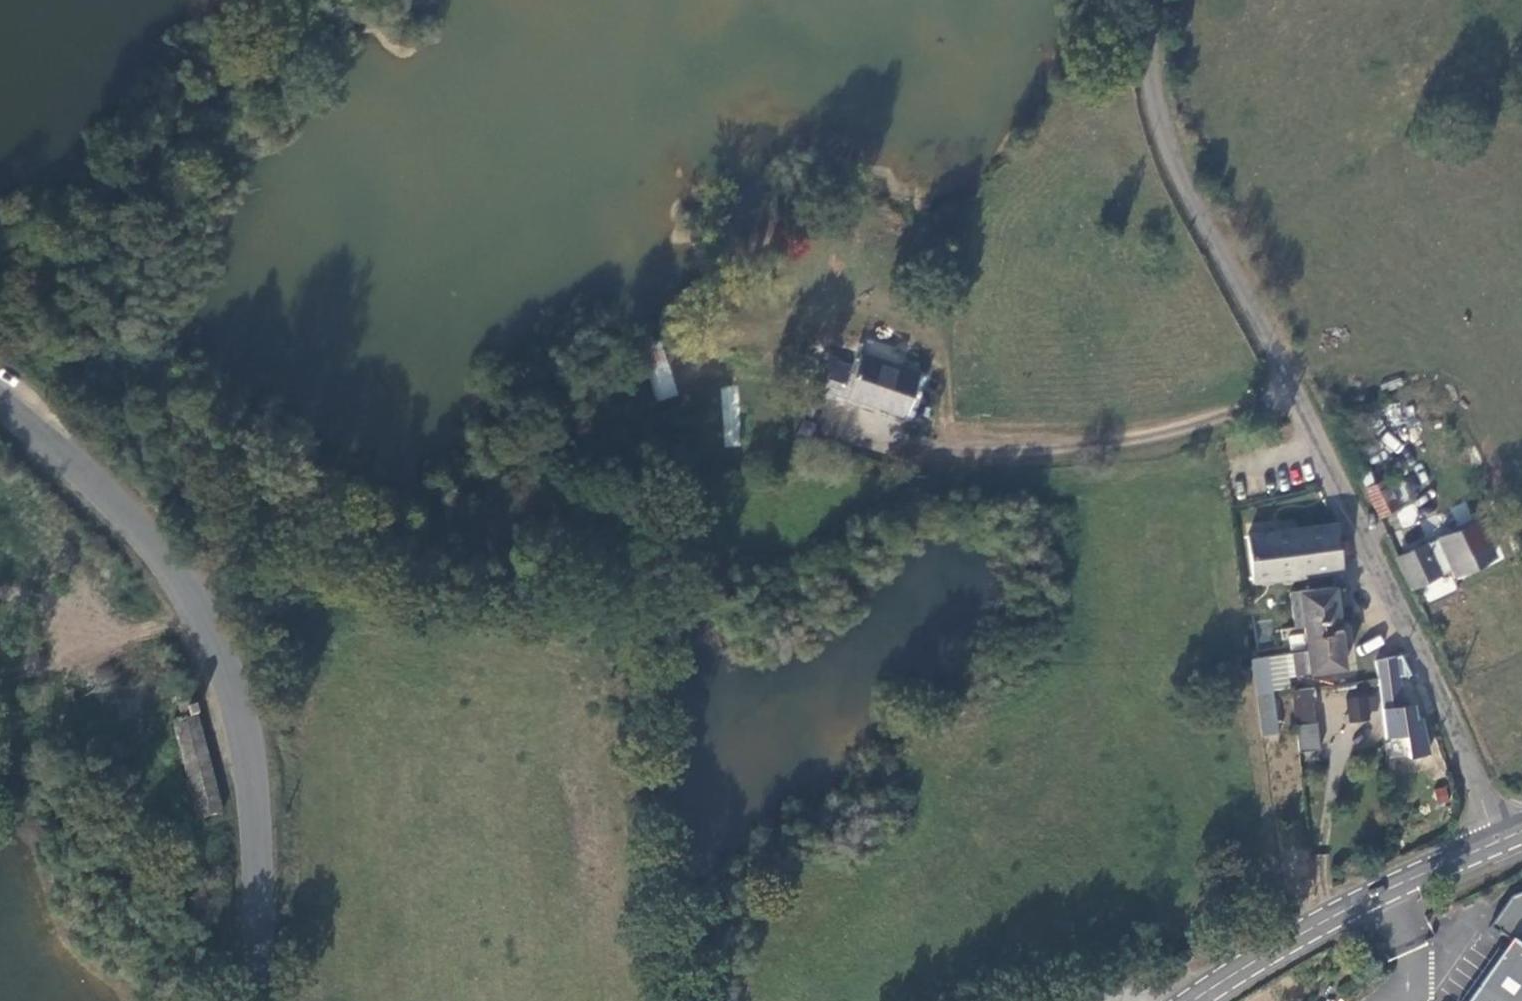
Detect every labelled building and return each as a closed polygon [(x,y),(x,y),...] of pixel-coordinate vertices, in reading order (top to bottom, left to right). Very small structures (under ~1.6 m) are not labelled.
[(902,350),(872,338),(867,349),(918,369),(921,360),(900,352),(902,350)] [(642,349),(659,401),(678,395),(661,343),(642,349)] [(820,384),(906,415),(923,370),(918,369),(867,349),(860,346),(854,362),(831,354),(820,384)] [(739,386),(722,386),(721,446),(738,446),(739,386)] [(1363,492),(1377,521),(1398,511),(1384,482),(1363,492)] [(1465,502),(1449,509),(1457,525),(1472,517),(1465,502)] [(1249,533),(1254,576),(1342,566),(1337,523),(1249,533)] [(1452,576),(1493,557),(1478,526),(1397,562),(1410,591),(1440,578),(1439,575),(1450,570),(1452,576)] [(1346,662),(1335,581),(1301,586),(1309,649),(1311,667),(1346,662)] [(124,600),(133,607),(142,597),(132,590),(124,600)] [(1294,633),(1297,647),(1304,646),(1302,632),(1294,633)] [(1309,649),(1294,651),(1296,669),(1311,667),(1309,649)] [(1377,660),(1386,735),(1423,730),(1421,715),(1416,715),(1415,701),(1402,702),(1397,674),(1400,673),(1397,657),(1377,660)] [(1278,735),(1268,661),(1253,663),(1262,737),(1278,735)] [(1292,687),(1299,749),(1320,746),(1317,718),(1315,719),(1313,697),(1316,697),(1314,684),(1292,687)] [(1348,699),(1352,721),(1371,717),(1367,695),(1348,699)] [(173,720),(198,818),(223,811),(193,697),(178,701),(182,717),(173,720)] [(1424,759),(1428,773),(1446,768),(1442,754),(1424,759)] [(1511,940),(1468,1000),(1521,1000),(1521,895),(1510,901),(1493,925),(1511,940)]
